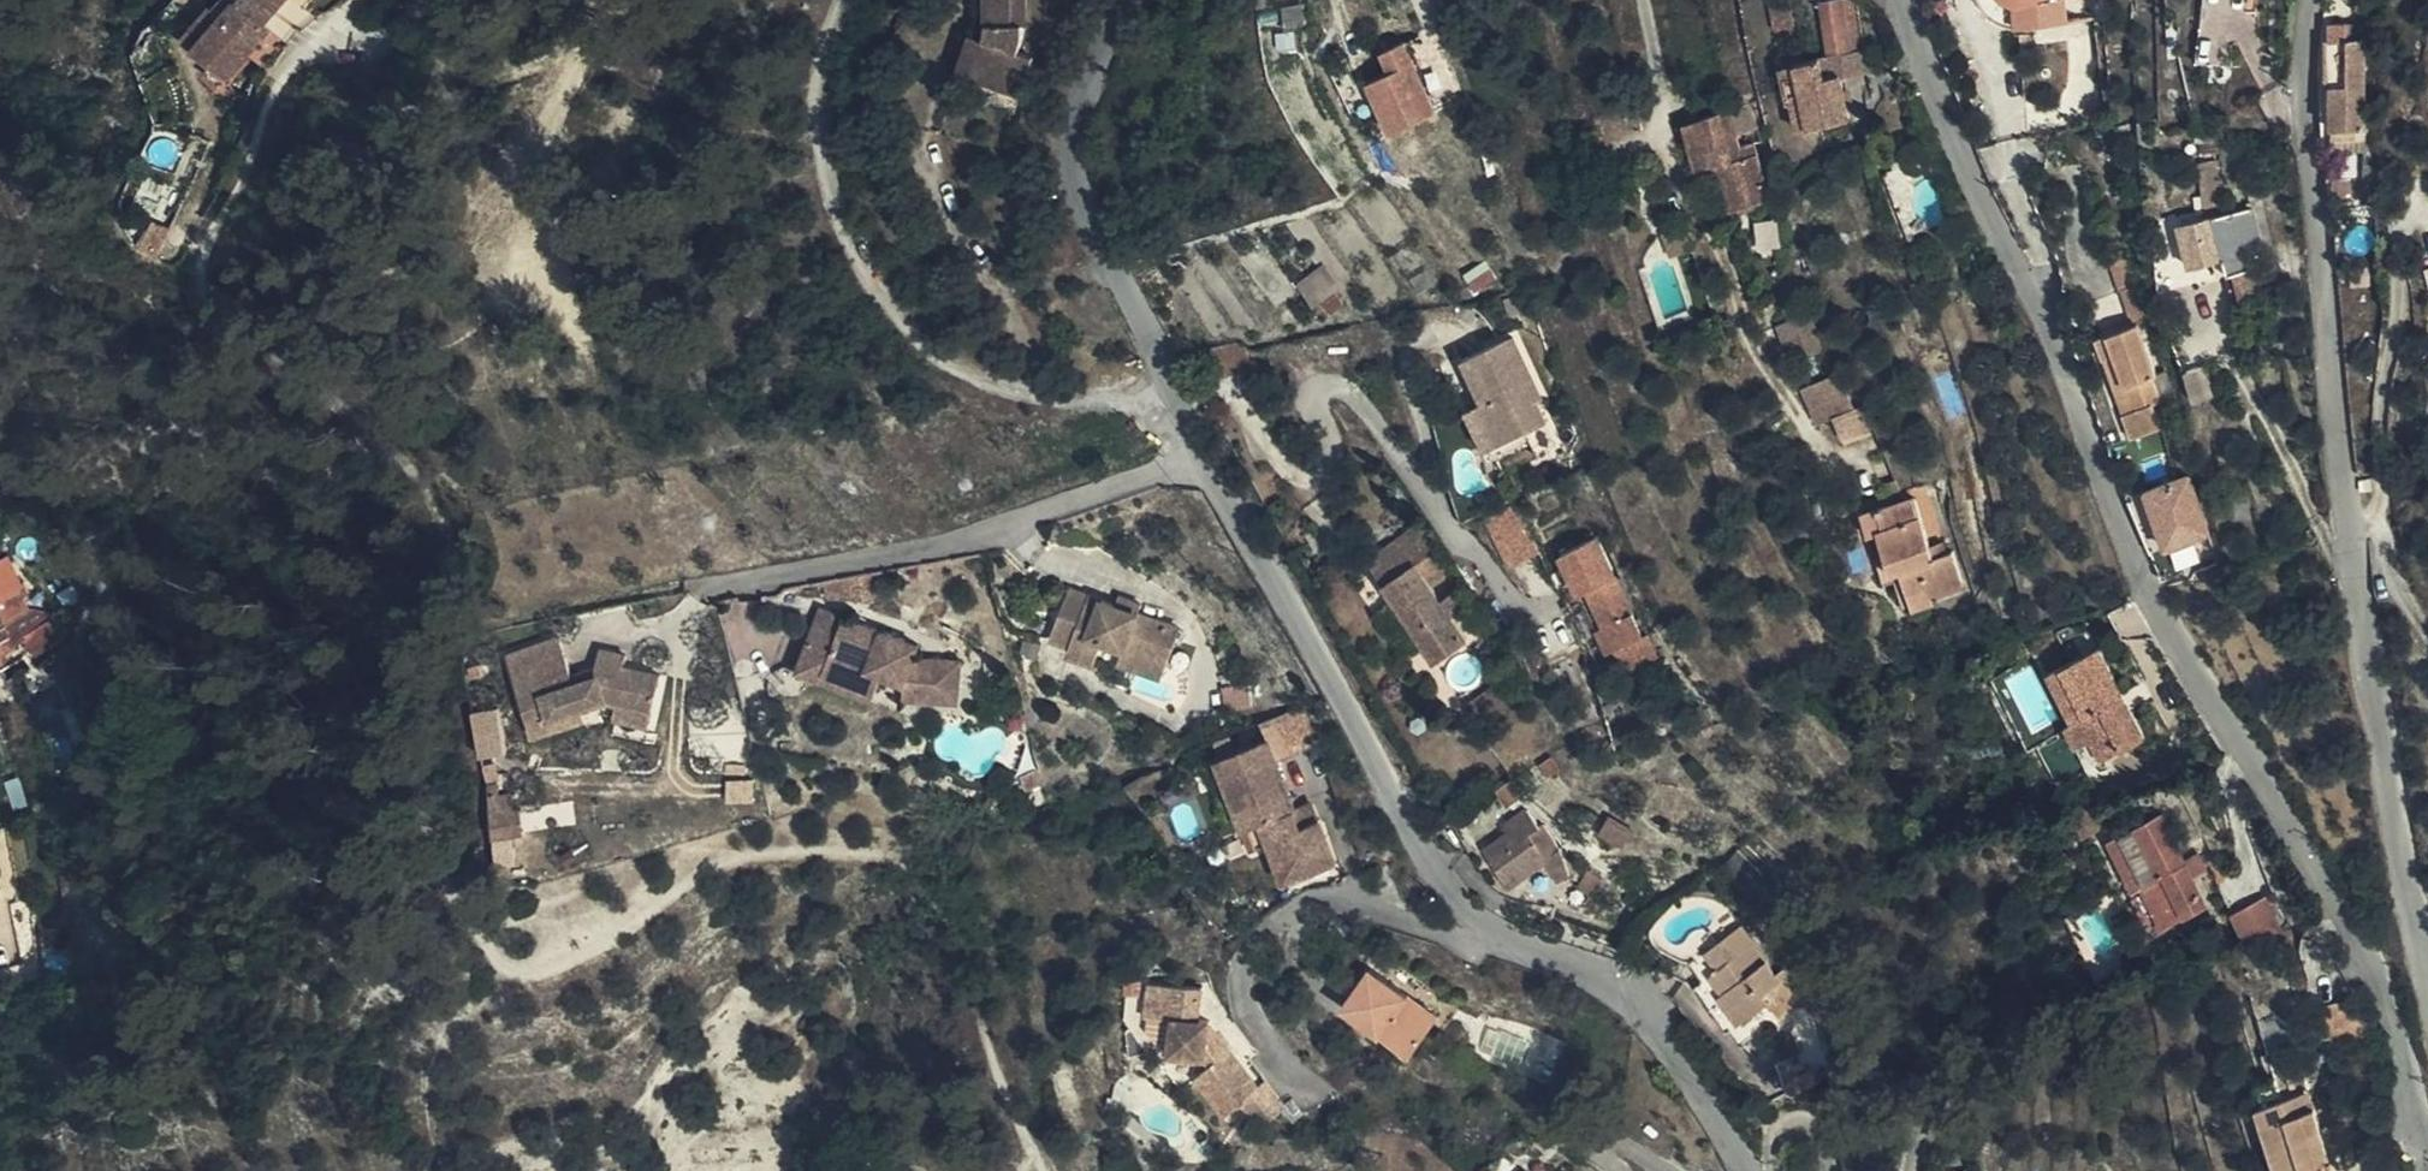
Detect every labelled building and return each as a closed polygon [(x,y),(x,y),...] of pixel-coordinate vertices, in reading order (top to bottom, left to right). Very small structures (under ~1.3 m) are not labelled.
[(277,10),(265,5),(249,0),(213,0),(194,31),(245,62),(277,10)] [(277,10),(282,3),(277,0),(249,0),(265,5),(277,10)] [(966,57),(1019,72),(1030,34),(1016,30),(1020,15),(1019,7),(1022,5),(1022,0),(982,0),(983,20),(977,20),(966,57)] [(1851,113),(1851,70),(1876,70),(1875,47),(1861,46),(1858,0),(1840,0),(1843,47),(1798,48),(1794,37),(1785,38),(1785,85),(1794,86),(1794,114),(1851,113)] [(1991,7),(1999,15),(2009,19),(2019,21),(2065,18),(2065,0),(1984,0),(1991,7)] [(952,53),(966,57),(977,20),(963,15),(952,53)] [(2378,120),(2383,34),(2355,33),(2355,19),(2341,19),(2338,84),(2345,84),(2344,118),(2378,120)] [(1411,36),(1382,48),(1391,69),(1368,78),(1390,130),(1442,109),(1411,36)] [(1733,95),(1685,110),(1700,163),(1723,158),(1732,197),(1772,187),(1757,131),(1742,135),(1733,95)] [(2236,273),(2242,270),(2264,263),(2260,251),(2273,247),(2260,199),(2243,205),(2250,234),(2229,242),(2232,256),(2236,273)] [(2243,205),(2185,223),(2197,266),(2232,256),(2229,242),(2250,234),(2243,205)] [(2123,264),(2142,320),(2157,315),(2138,258),(2123,264)] [(1314,296),(1336,282),(1325,264),(1303,277),(1314,296)] [(2160,373),(2142,320),(2097,334),(2105,357),(2120,351),(2138,413),(2124,417),(2130,440),(2157,432),(2151,408),(2161,405),(2153,376),(2160,373)] [(1537,385),(1543,382),(1520,331),(1471,353),(1491,397),(1475,404),(1498,454),(1508,450),(1504,441),(1551,419),(1543,399),(1537,385)] [(2120,351),(2105,357),(2124,417),(2138,413),(2120,351)] [(2220,388),(2209,359),(2189,366),(2199,395),(2220,388)] [(1826,405),(1816,379),(1788,391),(1799,416),(1826,405)] [(1548,396),(1543,382),(1537,385),(1543,399),(1548,396)] [(2213,528),(2192,470),(2149,485),(2169,543),(2213,528)] [(1919,584),(1923,594),(1959,582),(1948,548),(1938,550),(1929,552),(1925,541),(1909,493),(1857,510),(1877,572),(1892,567),(1900,590),(1919,584)] [(1512,563),(1542,549),(1520,500),(1489,515),(1512,563)] [(1420,521),(1401,533),(1409,546),(1379,567),(1436,654),(1467,635),(1453,610),(1461,605),(1458,600),(1465,595),(1459,585),(1444,594),(1435,584),(1452,571),(1433,532),(1430,533),(1420,521)] [(1409,546),(1401,533),(1371,553),(1379,567),(1409,546)] [(1929,552),(1938,550),(1934,538),(1925,541),(1929,552)] [(9,539),(0,544),(0,583),(2,582),(18,573),(23,571),(9,539)] [(1614,654),(1649,638),(1602,540),(1568,556),(1587,593),(1594,590),(1611,629),(1604,632),(1614,654)] [(18,573),(2,582),(14,610),(20,626),(3,636),(2,641),(0,642),(0,646),(12,640),(15,647),(36,635),(28,615),(35,612),(18,573)] [(1178,619),(1139,602),(1117,594),(1070,574),(1050,623),(1069,631),(1066,638),(1092,649),(1095,641),(1116,649),(1122,636),(1165,653),(1178,619)] [(815,575),(800,604),(821,615),(806,643),(857,670),(869,647),(887,657),(890,678),(921,677),(920,665),(946,664),(945,636),(902,637),(888,630),(893,617),(815,575)] [(2,582),(0,583),(0,617),(14,610),(2,582)] [(1117,594),(1139,602),(1143,593),(1121,583),(1117,594)] [(1925,600),(1923,594),(1919,584),(1900,590),(1906,605),(1925,600)] [(63,621),(55,604),(35,612),(28,615),(36,635),(63,621)] [(821,615),(800,604),(785,633),(806,643),(821,615)] [(14,610),(0,617),(0,642),(2,641),(3,636),(20,626),(14,610)] [(908,624),(893,617),(888,630),(902,637),(908,624)] [(606,685),(619,688),(654,696),(662,661),(627,654),(629,640),(602,635),(599,651),(597,660),(577,665),(575,657),(565,619),(515,633),(535,715),(586,703),(583,691),(606,685)] [(1160,666),(1165,653),(1122,636),(1116,649),(1160,666)] [(2057,661),(2076,709),(2088,704),(2105,747),(2150,729),(2109,638),(2057,661)] [(599,651),(575,657),(577,665),(597,660),(599,651)] [(920,665),(921,677),(946,677),(946,664),(920,665)] [(654,696),(619,688),(617,699),(652,707),(654,696)] [(1320,731),(1306,693),(1263,709),(1270,726),(1277,747),(1320,731)] [(505,699),(477,704),(484,750),(512,746),(505,699)] [(616,704),(590,703),(589,718),(615,720),(616,704)] [(2077,712),(2073,713),(2089,754),(2105,747),(2088,704),(2076,709),(2077,712)] [(2089,754),(2073,713),(2042,726),(2062,773),(2091,760),(2089,754)] [(1287,772),(1277,747),(1270,726),(1220,742),(1247,818),(1266,812),(1280,850),(1332,833),(1316,789),(1311,790),(1302,767),(1287,772)] [(1522,806),(1540,794),(1529,775),(1510,788),(1522,806)] [(2197,870),(2186,851),(2161,805),(2111,830),(2134,870),(2123,876),(2153,926),(2210,895),(2197,870)] [(1528,888),(1580,853),(1560,823),(1554,828),(1542,809),(1518,823),(1525,834),(1501,849),(1528,888)] [(2199,843),(2186,851),(2197,870),(2210,862),(2199,843)] [(2255,933),(2291,924),(2284,899),(2249,906),(2255,933)] [(1700,946),(1711,965),(1718,960),(1734,978),(1728,985),(1746,1007),(1761,996),(1771,1010),(1800,992),(1806,993),(1809,990),(1811,986),(1811,982),(1789,952),(1782,957),(1747,911),(1700,946)] [(1718,960),(1711,965),(1703,972),(1748,1027),(1771,1010),(1761,996),(1746,1007),(1728,985),(1734,978),(1718,960)] [(1429,1009),(1364,963),(1337,1000),(1403,1046),(1429,1009)] [(1223,1112),(1240,1099),(1255,1087),(1204,1026),(1205,1016),(1194,1016),(1195,985),(1143,982),(1143,1016),(1166,1017),(1165,1052),(1199,1053),(1206,1062),(1192,1077),(1223,1112)] [(2353,1036),(2375,1034),(2367,997),(2345,1001),(2353,1036)] [(1785,1050),(1798,1082),(1826,1071),(1812,1039),(1785,1050)] [(2277,1101),(2297,1094),(2291,1071),(2270,1077),(2277,1101)] [(1255,1087),(1240,1099),(1259,1122),(1280,1106),(1260,1082),(1255,1087)] [(2325,1136),(2318,1109),(2303,1114),(2297,1094),(2277,1101),(2267,1104),(2288,1170),(2334,1170),(2325,1136)] [(1628,1125),(1640,1130),(1637,1103),(1628,1125)] [(2334,1170),(2349,1170),(2328,1107),(2318,1109),(2325,1136),(2334,1170)] [(1527,1170),(1552,1170),(1536,1159),(1527,1170)]
